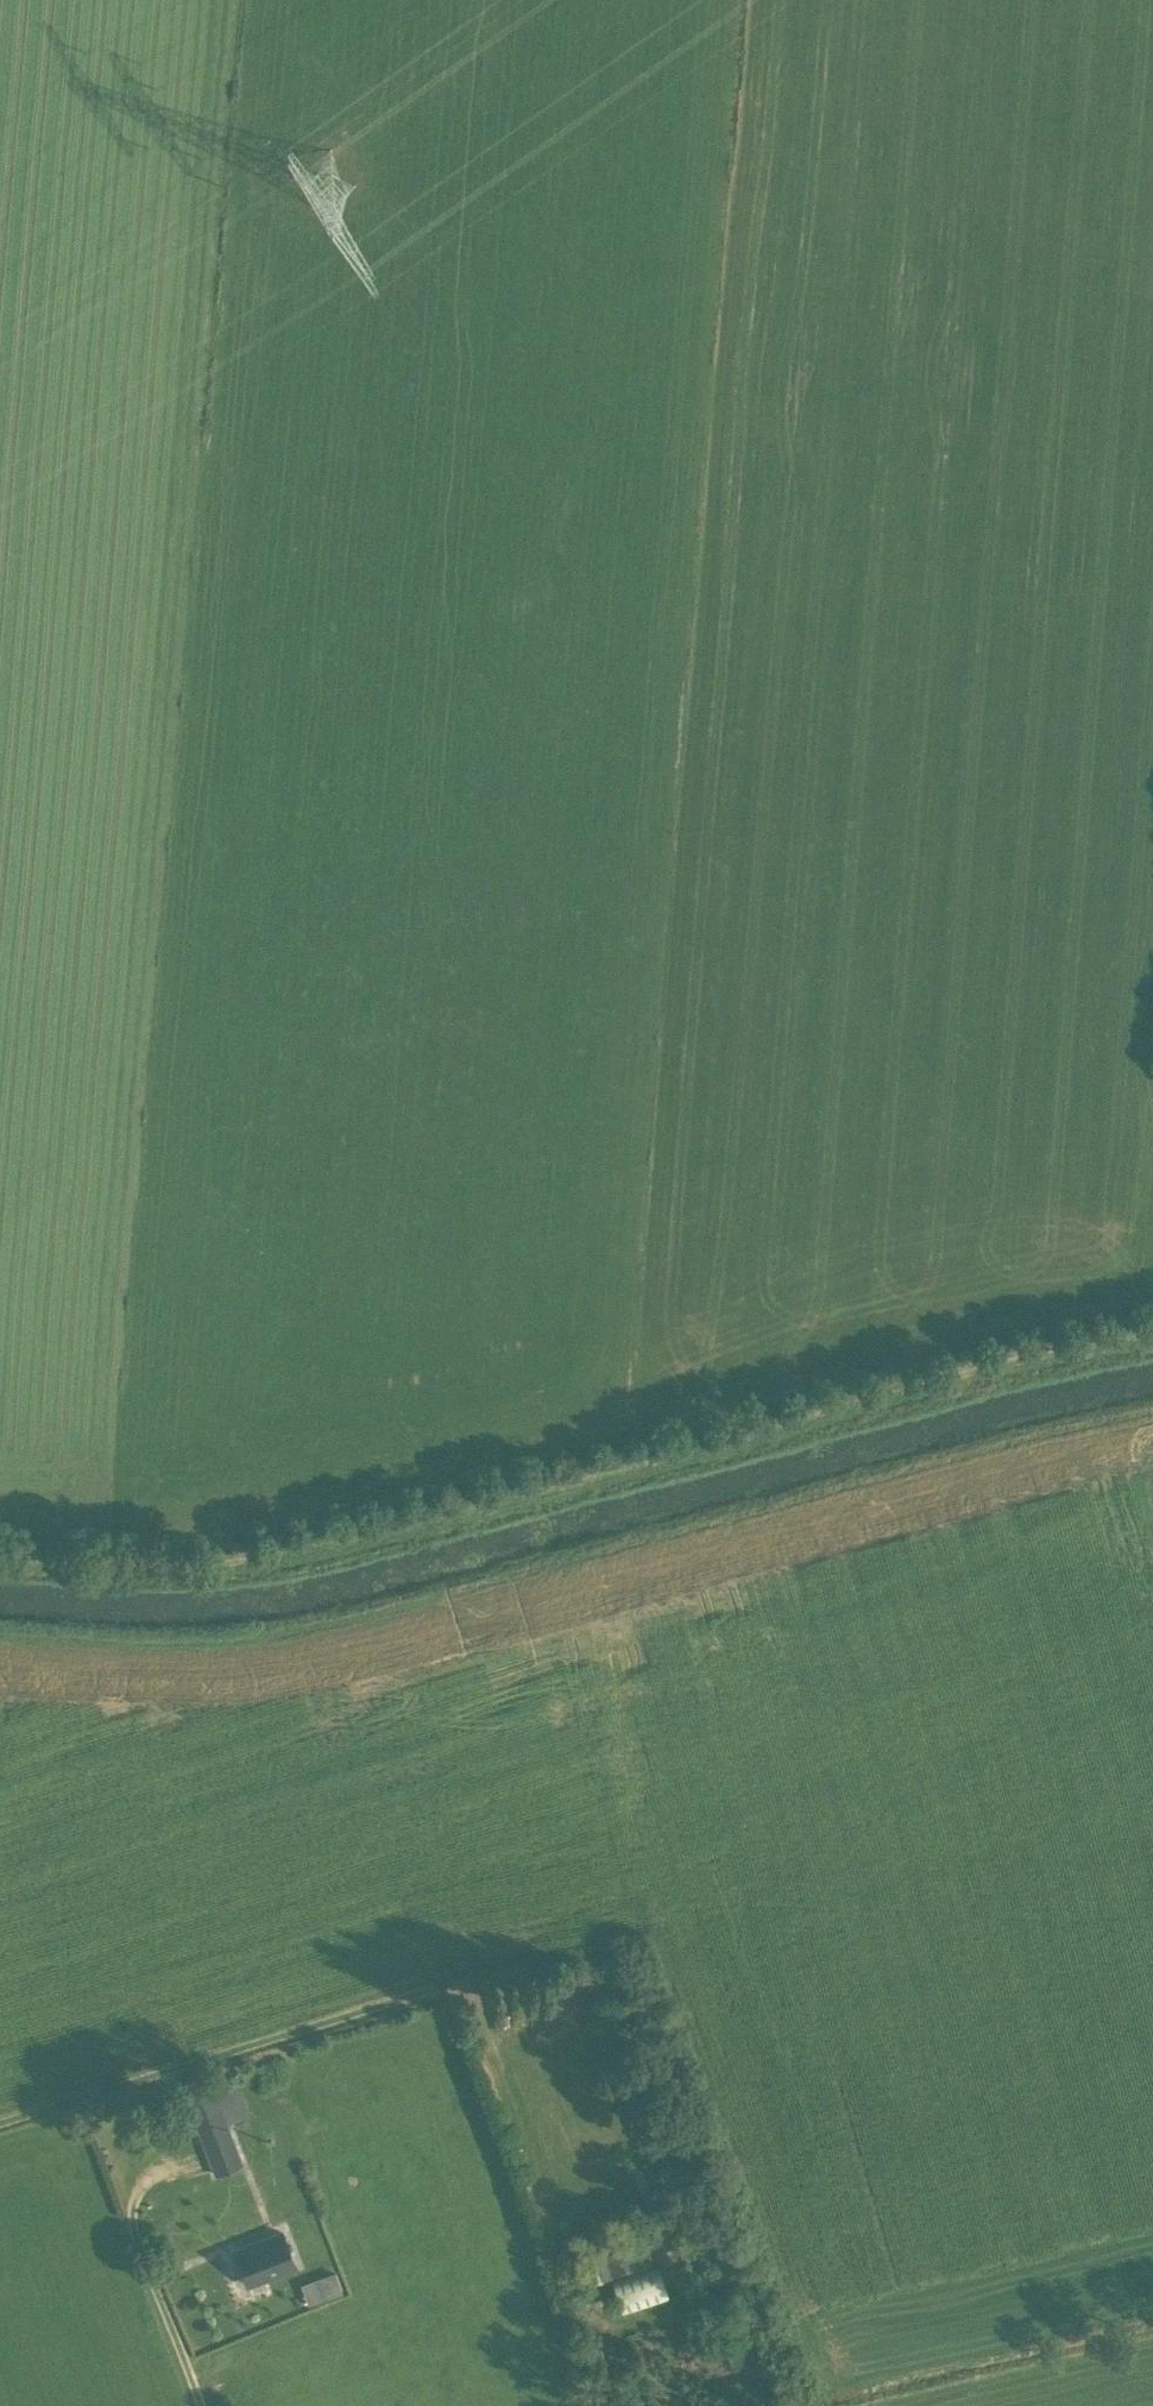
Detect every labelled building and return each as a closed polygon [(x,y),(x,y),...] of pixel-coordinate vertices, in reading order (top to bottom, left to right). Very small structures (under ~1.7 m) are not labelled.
[(243,2164),(214,2090),(186,2101),(215,2175),(243,2164)] [(281,2231),(235,2250),(248,2283),(294,2265),(281,2231)] [(654,2264),(611,2278),(622,2312),(668,2297),(658,2263),(654,2264)] [(335,2269),(316,2276),(323,2296),(342,2289),(335,2269)]
